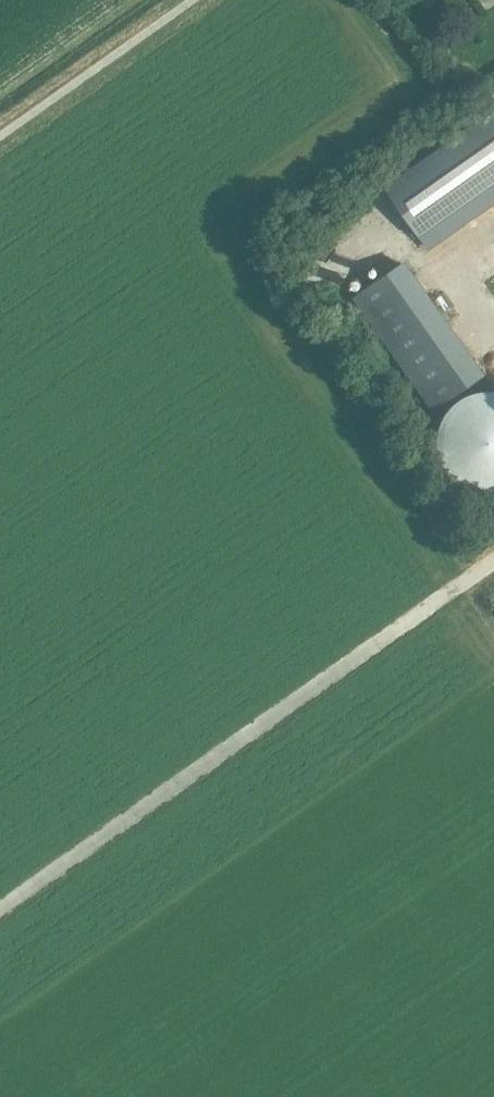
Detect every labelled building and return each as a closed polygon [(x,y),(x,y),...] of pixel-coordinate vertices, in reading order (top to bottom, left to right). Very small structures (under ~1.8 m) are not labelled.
[(385,187),(426,246),(493,198),(493,110),(385,187)] [(482,376),(402,263),(354,298),(434,410),(482,376)] [(440,427),(439,432),(438,437),(438,442),(439,448),(440,453),(441,458),(443,463),(446,468),(449,472),(452,476),(456,480),(460,483),(465,486),(469,488),(474,490),(480,491),(485,492),(490,492),(493,491),(493,391),(490,391),(485,391),(480,391),(475,393),(470,394),(465,397),(460,399),(456,403),(452,406),(449,410),(446,415),(443,419),(441,424),(440,427)]
